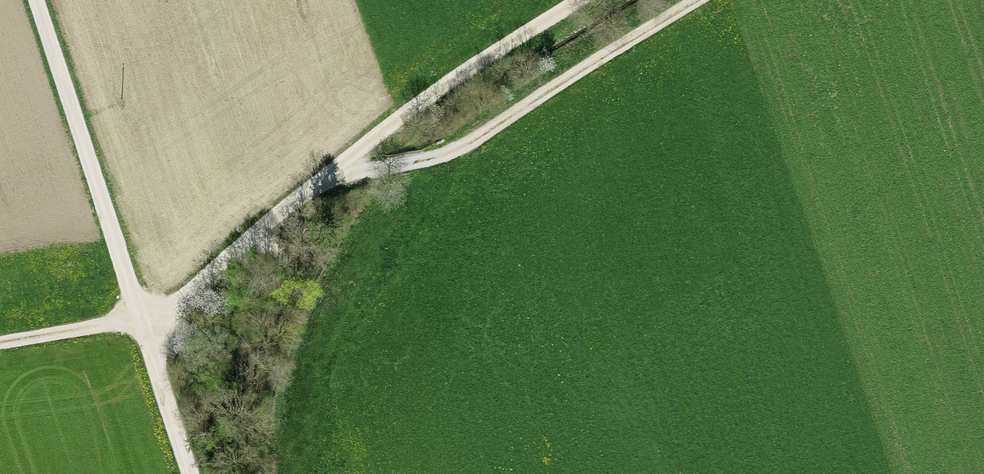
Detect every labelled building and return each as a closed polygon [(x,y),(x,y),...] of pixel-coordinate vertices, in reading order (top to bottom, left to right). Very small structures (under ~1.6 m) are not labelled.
[(199,353),(196,360),(207,365),(210,358),(199,353)]
